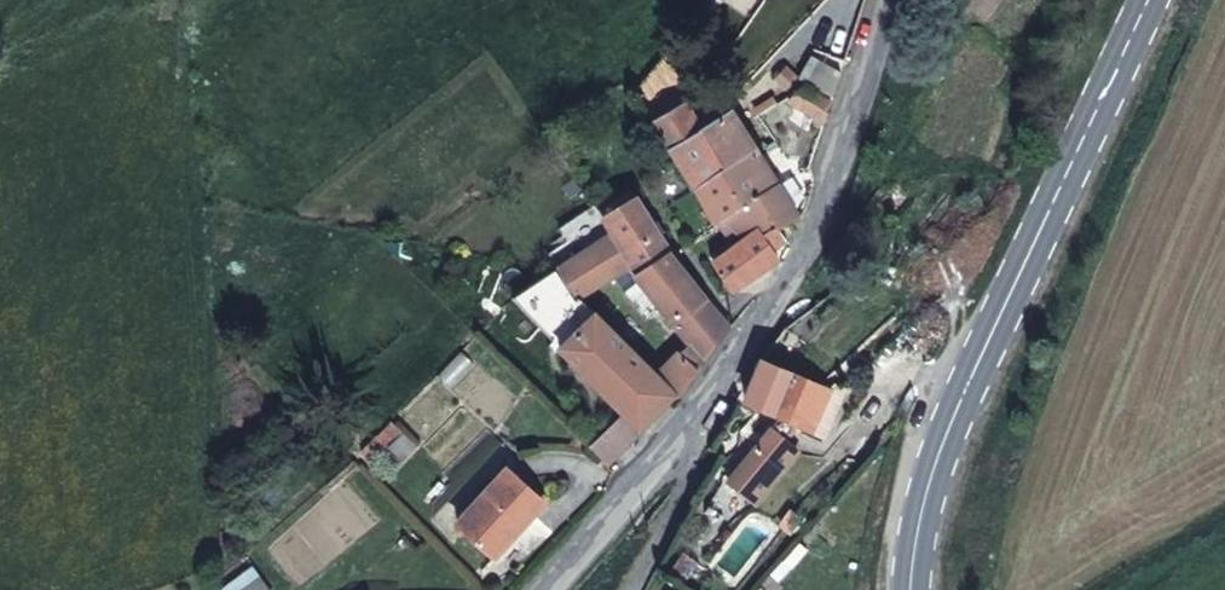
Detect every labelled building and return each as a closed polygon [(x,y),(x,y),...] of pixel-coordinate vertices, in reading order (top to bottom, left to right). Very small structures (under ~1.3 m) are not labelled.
[(834,97),(842,72),(812,56),(800,76),(831,96),(834,97)] [(795,96),(807,86),(787,68),(776,79),(793,94),(795,96)] [(825,124),(832,102),(807,86),(795,96),(789,101),(825,124)] [(777,104),(774,99),(756,111),(759,116),(777,104)] [(692,114),(685,105),(655,123),(672,149),(703,131),(701,129),(692,114)] [(726,168),(756,149),(732,110),(701,129),(703,131),(726,168)] [(726,168),(703,131),(672,149),(696,188),(724,170),(726,168)] [(757,152),(756,149),(726,168),(724,170),(746,205),(777,183),(757,152)] [(746,205),(724,170),(696,188),(719,226),(728,219),(746,205)] [(899,180),(895,186),(913,199),(918,194),(899,180)] [(800,219),(777,183),(746,205),(728,219),(745,240),(757,231),(762,237),(776,227),(780,231),(800,219)] [(875,211),(893,223),(913,199),(895,186),(875,211)] [(637,201),(631,190),(613,201),(619,212),(637,201)] [(619,212),(613,201),(598,209),(606,219),(619,212)] [(647,217),(637,201),(619,212),(606,219),(614,232),(634,264),(639,272),(669,252),(647,217)] [(780,231),(776,227),(762,237),(771,249),(785,240),(780,231)] [(762,237),(757,231),(745,240),(738,245),(716,262),(734,290),(778,259),(771,249),(762,237)] [(634,264),(614,232),(557,269),(576,300),(580,296),(634,264)] [(738,245),(734,239),(711,255),(716,262),(738,245)] [(673,259),(670,255),(669,252),(639,272),(636,274),(691,343),(706,363),(730,329),(729,328),(713,308),(673,259)] [(560,348),(596,313),(580,296),(576,300),(557,269),(513,298),(560,348)] [(675,396),(677,394),(657,374),(596,313),(560,348),(624,414),(640,430),(675,396)] [(796,359),(807,343),(788,329),(787,328),(775,345),(796,359)] [(706,363),(691,343),(680,353),(700,370),(706,363)] [(700,370),(680,353),(657,374),(677,394),(675,396),(676,397),(678,397),(680,397),(681,397),(700,370)] [(812,430),(830,389),(820,384),(763,360),(746,401),(781,416),(730,481),(757,501),(797,450),(782,438),(789,430),(793,422),(812,430)] [(826,436),(845,389),(836,385),(830,389),(812,430),(826,436)] [(640,430),(624,414),(592,445),(608,461),(640,430)] [(390,447),(404,434),(392,423),(362,451),(373,463),(390,447)] [(416,448),(404,434),(390,447),(403,460),(416,448)] [(495,556),(545,502),(508,469),(458,523),(495,556)] [(720,522),(739,492),(709,475),(708,474),(690,503),(692,505),(720,522)] [(680,589),(699,564),(698,564),(685,554),(665,580),(676,587),(680,589)] [(261,578),(253,568),(224,589),(245,589),(261,578)] [(261,578),(245,589),(270,589),(261,578)]
